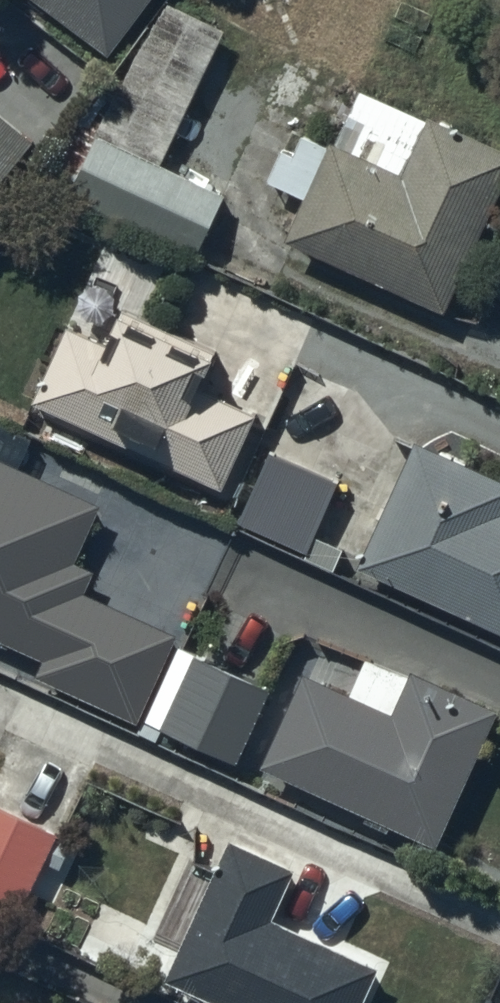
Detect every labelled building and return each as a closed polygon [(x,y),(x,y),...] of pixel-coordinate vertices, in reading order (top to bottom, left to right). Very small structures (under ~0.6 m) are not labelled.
[(106,44),(140,0),(48,0),(106,44)] [(23,146),(33,154),(88,86),(0,15),(0,174),(23,146)] [(359,82),(337,133),(330,130),(327,135),(301,124),(293,144),(280,139),(267,171),(304,186),(284,233),(449,303),(499,184),(499,137),(430,107),(427,112),(359,82)] [(225,186),(97,126),(67,190),(195,249),(225,186)] [(65,318),(32,392),(106,424),(114,406),(160,426),(151,446),(224,478),(257,405),(187,374),(198,347),(170,335),(174,326),(156,318),(153,325),(125,312),(113,339),(65,318)] [(415,430),(357,555),(499,620),(499,468),(415,430)] [(341,474),(269,443),(238,514),(310,545),(341,474)] [(44,649),(36,667),(138,713),(179,625),(86,582),(95,561),(74,551),(101,493),(0,447),(0,629),(44,649)] [(270,679),(194,644),(158,722),(234,757),(270,679)] [(307,666),(264,756),(435,836),(499,699),(410,657),(405,668),(368,650),(350,686),(307,666)] [(0,797),(0,888),(25,900),(61,827),(0,797)] [(231,829),(218,858),(191,847),(165,909),(190,920),(168,970),(245,1002),(361,1002),(382,954),(273,908),(295,857),(231,829)] [(25,990),(18,1002),(53,1002),(25,990)]
